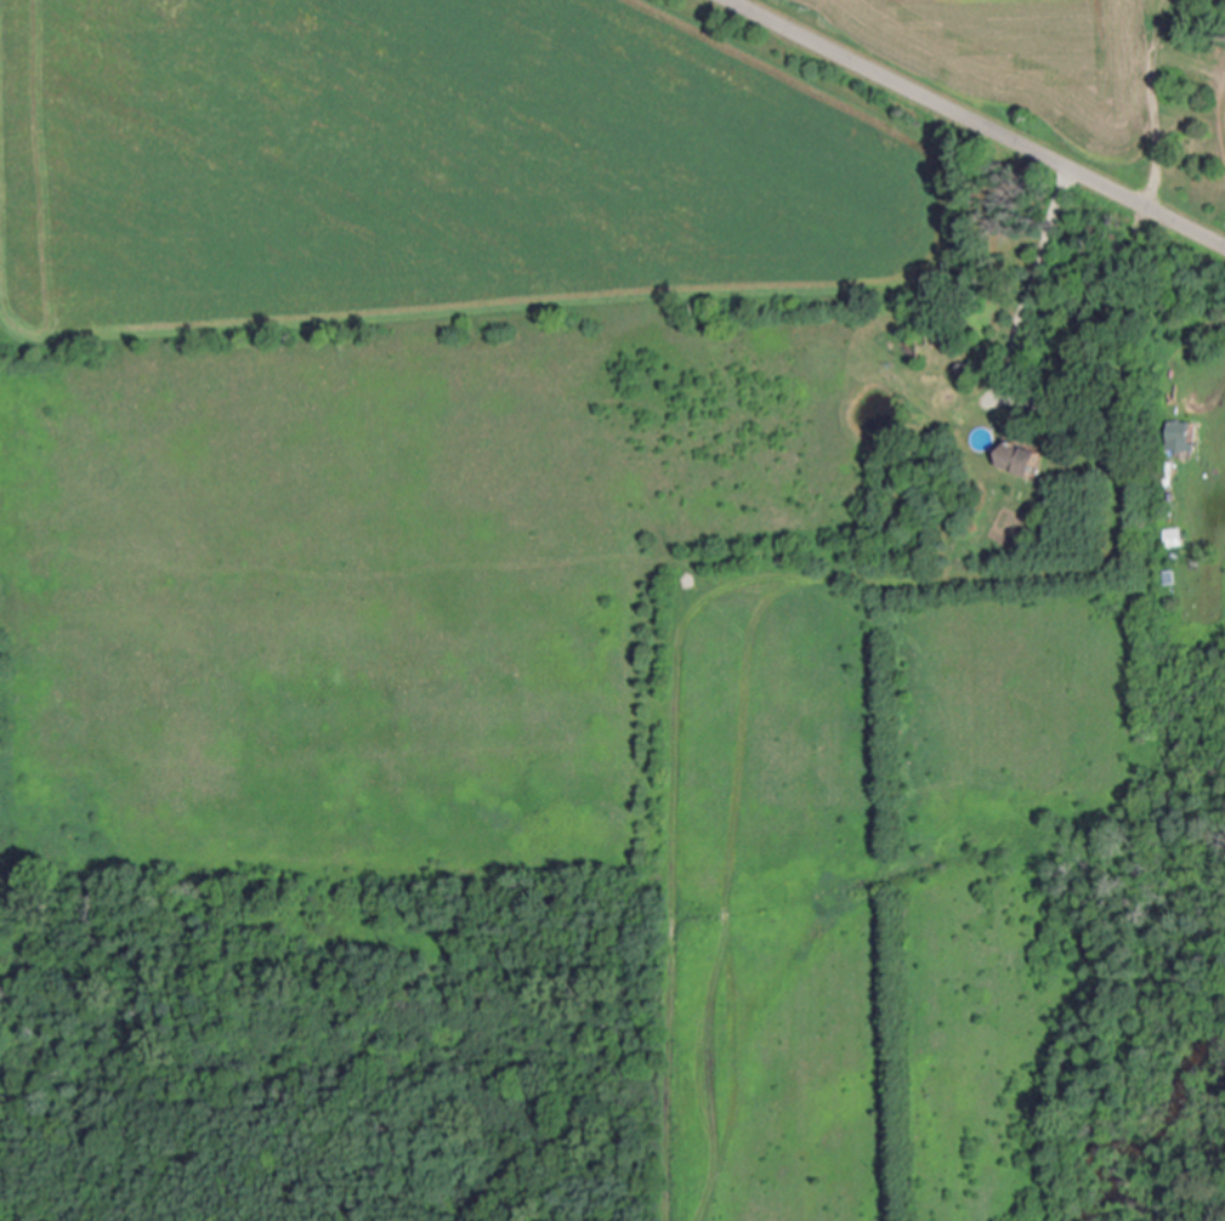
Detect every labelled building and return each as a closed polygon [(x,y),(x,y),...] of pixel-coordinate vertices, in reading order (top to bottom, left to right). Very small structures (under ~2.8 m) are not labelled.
[(1032,480),(1043,454),(1009,440),(997,465),(1032,480)] [(1166,550),(1183,547),(1180,529),(1164,531),(1166,550)]
